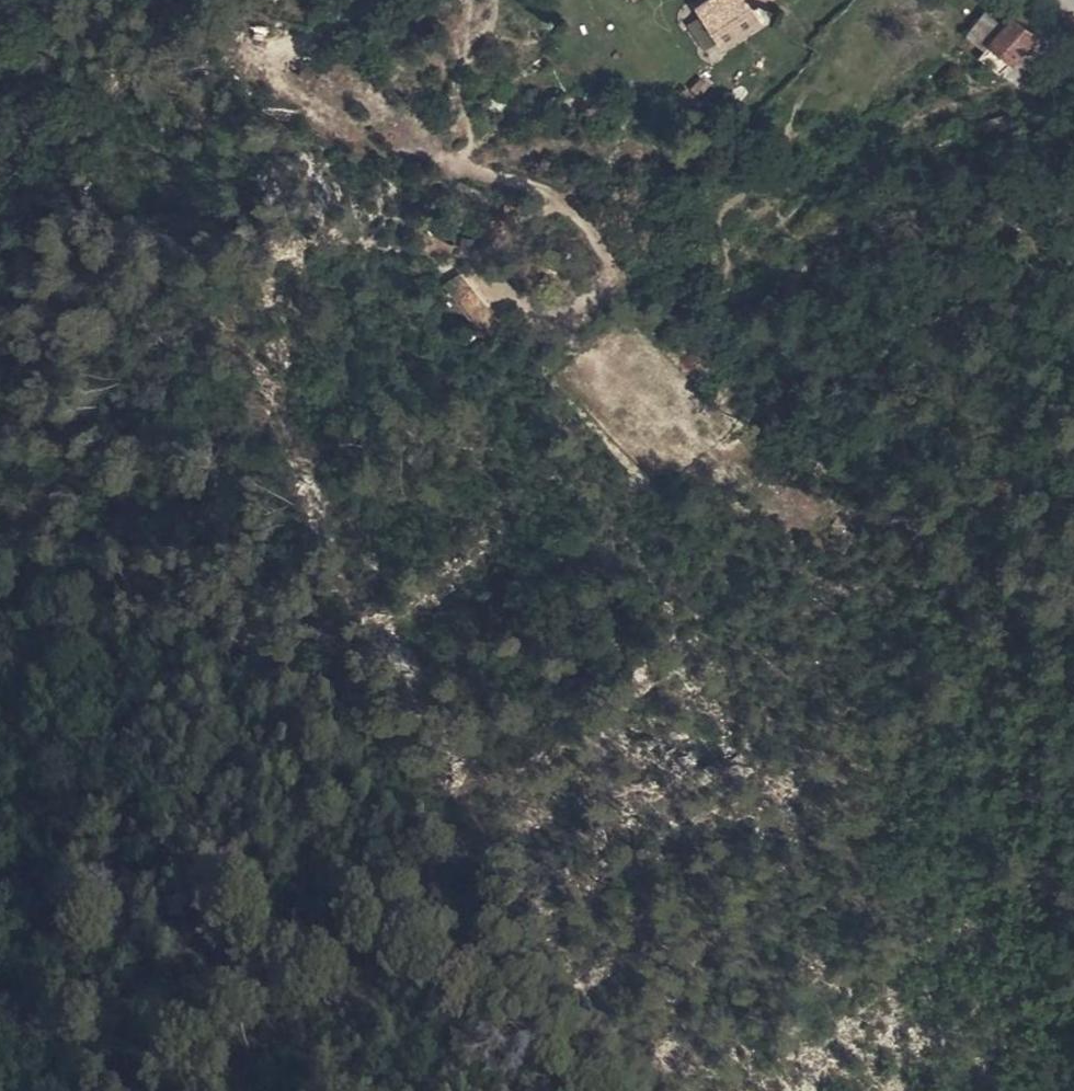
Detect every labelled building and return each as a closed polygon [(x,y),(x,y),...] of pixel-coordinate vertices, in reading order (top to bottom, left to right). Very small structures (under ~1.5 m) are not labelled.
[(754,0),(696,0),(720,35),(760,8),(754,0)] [(995,33),(1009,13),(985,2),(974,22),(995,33)] [(1038,20),(1014,6),(1009,13),(995,33),(986,46),(1008,63),(1038,20)] [(697,84),(703,77),(697,70),(691,77),(697,84)] [(665,96),(676,109),(694,92),(682,80),(665,96)] [(444,285),(475,326),(491,314),(460,273),(444,285)]
